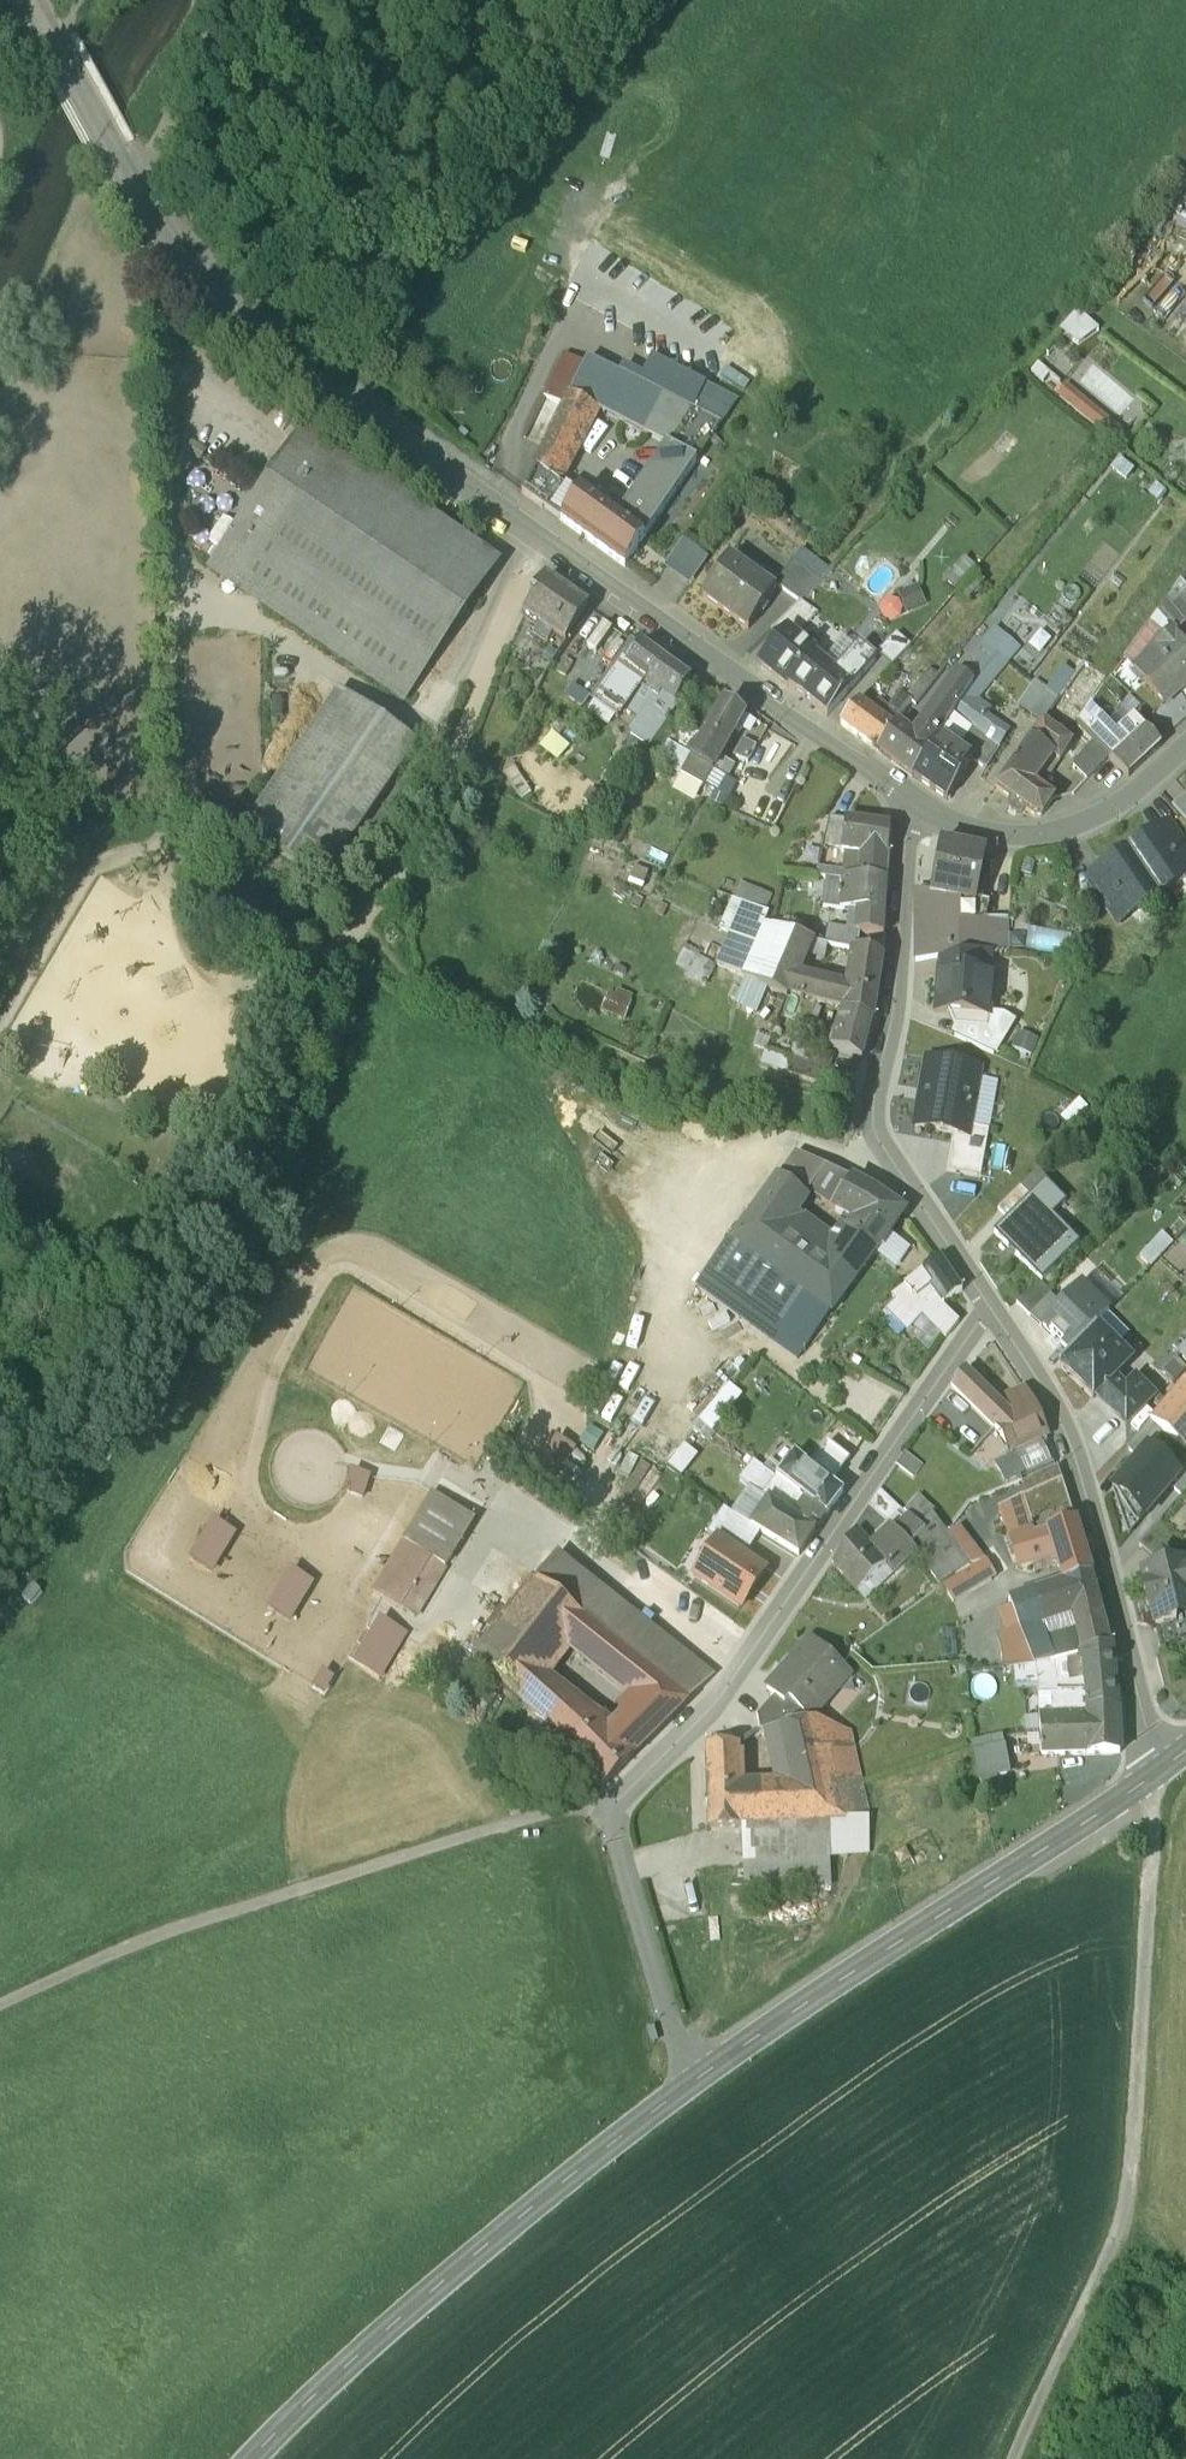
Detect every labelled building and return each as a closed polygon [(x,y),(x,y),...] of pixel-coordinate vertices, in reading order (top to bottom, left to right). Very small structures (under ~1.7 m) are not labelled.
[(1082,315),(1066,333),(1085,349),(1101,331),(1082,315)] [(670,443),(697,457),(738,396),(651,363),(639,385),(592,363),(587,360),(586,360),(583,365),(563,356),(544,395),(564,404),(521,493),(541,507),(555,483),(596,410),(670,443)] [(1066,391),(1059,402),(1105,430),(1112,418),(1066,391)] [(496,571),(301,436),(258,498),(210,568),(405,702),(496,571)] [(697,457),(670,443),(622,519),(644,534),(697,457)] [(622,519),(581,491),(577,498),(562,521),(624,564),(644,534),(622,519)] [(665,566),(690,583),(708,557),(683,539),(665,566)] [(775,588),(728,556),(701,594),(749,626),(775,588)] [(821,577),(792,558),(776,582),(800,599),(821,577)] [(976,576),(960,594),(967,601),(983,583),(976,576)] [(587,608),(545,579),(531,601),(533,602),(524,616),(538,625),(532,635),(547,645),(553,635),(565,643),(587,608)] [(1166,602),(1185,624),(1185,611),(1177,601),(1185,593),(1185,589),(1180,582),(1166,602)] [(920,587),(902,595),(908,611),(927,603),(920,587)] [(818,611),(800,599),(771,628),(782,638),(788,631),(793,636),(818,611)] [(1166,602),(1156,616),(1172,631),(1177,636),(1185,630),(1185,624),(1166,602)] [(999,656),(1007,663),(1019,649),(994,629),(983,643),(999,656)] [(814,652),(793,636),(788,631),(782,638),(761,663),(788,684),(813,654),(814,652)] [(1155,645),(1159,649),(1142,665),(1151,676),(1143,683),(1163,706),(1185,686),(1185,647),(1177,636),(1172,631),(1155,645)] [(896,633),(878,651),(892,664),(910,645),(896,633)] [(983,643),(955,676),(972,686),(999,656),(983,643)] [(691,679),(641,645),(626,666),(623,664),(594,705),(618,722),(642,688),(644,689),(648,684),(675,702),(691,679)] [(859,645),(850,656),(849,655),(835,671),(813,654),(788,684),(811,700),(832,716),(880,662),(859,645)] [(999,656),(972,686),(967,693),(976,699),(1007,663),(999,656)] [(1076,675),(1062,666),(1046,688),(1035,681),(1016,708),(1043,723),(1076,675)] [(885,711),(881,717),(894,726),(896,723),(911,701),(914,704),(936,676),(928,670),(907,697),(900,692),(885,711)] [(955,676),(937,702),(952,714),(967,693),(972,686),(955,676)] [(1129,698),(1109,680),(1101,691),(1119,708),(1129,698)] [(976,699),(967,693),(952,714),(953,714),(952,715),(970,726),(967,730),(983,741),(986,737),(993,727),(983,720),(987,714),(990,709),(976,699)] [(583,701),(577,698),(574,704),(579,707),(583,701)] [(875,703),(871,709),(857,699),(840,722),(878,748),(894,726),(881,717),(885,711),(875,703)] [(350,700),(254,839),(322,885),(417,747),(350,700)] [(724,701),(690,759),(710,771),(726,780),(734,766),(720,758),(745,713),(724,701)] [(936,702),(919,725),(912,734),(896,723),(894,726),(878,748),(912,774),(939,736),(939,735),(952,715),(953,714),(952,714),(937,702),(936,702)] [(644,705),(638,713),(627,730),(651,745),(668,720),(653,710),(644,705)] [(1123,709),(1105,727),(1088,712),(1078,728),(1093,743),(1113,763),(1128,777),(1160,747),(1123,709)] [(1009,730),(987,714),(983,720),(993,727),(986,737),(999,746),(1009,730)] [(970,726),(952,715),(939,735),(939,736),(945,740),(947,737),(957,744),(967,730),(970,726)] [(1053,730),(1043,723),(996,788),(1009,798),(1009,807),(1016,812),(1025,808),(1034,815),(1036,815),(1040,815),(1042,814),(1053,799),(1039,789),(1043,783),(1037,779),(1053,757),(1059,761),(1065,752),(1071,743),(1053,730)] [(1093,743),(1078,728),(1071,743),(1065,752),(1076,760),(1077,761),(1093,743)] [(945,740),(939,736),(912,774),(947,798),(972,759),(983,741),(967,730),(957,744),(947,737),(945,740)] [(983,741),(972,759),(985,767),(999,746),(986,737),(983,741)] [(756,747),(745,741),(736,757),(747,763),(756,747)] [(1113,763),(1093,743),(1077,761),(1076,760),(1072,767),(1091,786),(1113,763)] [(710,771),(690,759),(683,755),(673,773),(700,788),(710,771)] [(494,776),(476,767),(469,781),(487,790),(494,776)] [(1171,806),(1185,821),(1185,793),(1171,806)] [(845,818),(829,816),(823,843),(841,846),(845,818)] [(889,824),(845,818),(841,846),(840,850),(860,853),(858,876),(885,878),(889,824)] [(1169,824),(1156,832),(1185,875),(1185,874),(1185,849),(1169,824)] [(1128,850),(1158,895),(1185,876),(1185,875),(1156,832),(1156,831),(1128,850)] [(985,850),(941,841),(931,891),(930,893),(975,902),(975,900),(985,850)] [(1128,850),(1100,869),(1100,870),(1130,913),(1158,895),(1128,850)] [(844,871),(817,867),(815,876),(827,877),(842,879),(843,875),(844,871)] [(1100,870),(1088,879),(1117,921),(1130,913),(1100,870)] [(843,875),(842,879),(840,908),(848,908),(846,930),(858,933),(859,933),(883,934),(886,878),(858,876),(843,875)] [(842,879),(827,877),(824,905),(840,908),(842,879)] [(742,882),(734,901),(768,915),(776,896),(742,882)] [(975,902),(930,893),(931,891),(915,888),(915,959),(941,957),(977,953),(984,917),(987,902),(975,900),(975,902)] [(718,967),(756,985),(787,998),(788,993),(802,996),(801,998),(803,999),(804,997),(806,997),(811,979),(796,975),(811,940),(764,926),(768,915),(734,901),(720,931),(731,936),(718,967)] [(1008,917),(984,917),(977,953),(985,953),(1009,950),(1008,917)] [(846,930),(829,928),(825,943),(857,950),(859,933),(858,933),(846,930)] [(701,956),(686,949),(676,970),(687,974),(684,980),(705,990),(716,967),(699,960),(701,956)] [(881,957),(857,950),(851,972),(848,988),(811,979),(806,997),(843,1006),(845,1007),(872,1019),(881,957)] [(977,953),(941,957),(940,971),(984,975),(985,953),(977,953)] [(913,960),(914,972),(938,970),(937,958),(913,960)] [(940,971),(938,971),(938,973),(940,973),(937,1011),(935,1011),(935,1012),(961,1015),(988,1017),(988,1015),(991,975),(984,975),(940,971)] [(623,1024),(633,1000),(618,994),(616,1000),(608,997),(601,1015),(623,1024)] [(845,1007),(843,1006),(829,1048),(861,1060),(872,1019),(845,1007)] [(988,1017),(961,1015),(960,1023),(954,1037),(993,1055),(1013,1022),(1003,1016),(988,1015),(988,1017)] [(796,1042),(792,1058),(767,1052),(762,1069),(824,1086),(833,1052),(796,1042)] [(979,1072),(927,1063),(916,1126),(954,1133),(967,1135),(969,1126),(979,1072)] [(947,1170),(981,1176),(989,1130),(969,1126),(967,1135),(954,1133),(947,1170)] [(853,1180),(796,1152),(778,1178),(805,1196),(809,1191),(833,1208),(853,1180)] [(778,1178),(732,1243),(831,1312),(855,1277),(827,1257),(784,1226),(795,1211),(805,1196),(778,1178)] [(875,1191),(853,1180),(833,1208),(846,1217),(841,1225),(847,1229),(876,1249),(903,1211),(875,1191)] [(1008,1221),(994,1235),(1041,1283),(1079,1245),(1052,1218),(1066,1205),(1045,1184),(1008,1221)] [(1020,1189),(998,1211),(1008,1221),(1030,1199),(1020,1189)] [(1146,1209),(1142,1205),(1134,1212),(1138,1216),(1146,1209)] [(838,1242),(795,1211),(784,1226),(827,1257),(838,1242)] [(876,1249),(847,1229),(838,1242),(827,1257),(855,1277),(876,1249)] [(831,1312),(732,1243),(698,1292),(797,1361),(831,1312)] [(940,1260),(892,1296),(896,1300),(921,1312),(946,1336),(958,1322),(943,1307),(943,1302),(960,1290),(940,1260)] [(1052,1295),(1042,1284),(1022,1303),(1032,1314),(1052,1295)] [(1040,1327),(1069,1355),(1097,1326),(1110,1312),(1081,1284),(1040,1327)] [(921,1312),(896,1300),(887,1310),(906,1329),(921,1312)] [(1118,1377),(1133,1361),(1097,1326),(1069,1355),(1057,1367),(1094,1402),(1095,1400),(1118,1377)] [(997,1404),(965,1371),(952,1386),(995,1428),(994,1429),(1010,1450),(1048,1432),(1036,1407),(1027,1390),(997,1404)] [(1095,1400),(1125,1429),(1157,1395),(1136,1375),(1126,1385),(1118,1377),(1095,1400)] [(1150,1423),(1151,1424),(1162,1433),(1177,1445),(1184,1452),(1185,1450),(1185,1380),(1150,1423)] [(722,1405),(704,1427),(720,1440),(738,1418),(722,1405)] [(1127,1451),(1138,1460),(1148,1449),(1162,1433),(1151,1424),(1127,1451)] [(695,1438),(711,1451),(720,1440),(704,1427),(695,1438)] [(658,1457),(685,1479),(701,1460),(674,1438),(658,1457)] [(849,1460),(828,1444),(809,1468),(830,1484),(849,1460)] [(1112,1490),(1145,1519),(1172,1489),(1181,1478),(1179,1476),(1148,1449),(1138,1460),(1112,1490)] [(922,1466),(904,1454),(896,1465),(913,1478),(922,1466)] [(809,1468),(794,1456),(783,1470),(776,1479),(804,1500),(826,1514),(842,1494),(809,1468)] [(1013,1457),(996,1466),(1005,1482),(1021,1473),(1013,1457)] [(1181,1478),(1172,1489),(1181,1497),(1185,1492),(1185,1467),(1179,1476),(1181,1478)] [(765,1471),(750,1490),(763,1498),(776,1479),(765,1471)] [(346,1495),(364,1500),(371,1480),(352,1474),(346,1495)] [(804,1500),(776,1479),(763,1498),(768,1502),(769,1501),(793,1517),(804,1500)] [(1012,1541),(1075,1522),(1062,1480),(1001,1508),(1012,1541)] [(902,1512),(879,1491),(869,1506),(888,1523),(902,1512)] [(472,1523),(432,1498),(404,1543),(432,1561),(432,1562),(444,1570),(453,1556),(472,1523)] [(804,1500),(793,1517),(769,1501),(768,1502),(751,1528),(761,1534),(798,1557),(815,1531),(826,1514),(804,1500)] [(933,1515),(917,1500),(904,1514),(911,1521),(920,1529),(932,1516),(933,1515)] [(869,1506),(853,1531),(855,1533),(866,1544),(886,1525),(888,1523),(869,1506)] [(745,1559),(761,1534),(751,1528),(725,1510),(709,1535),(719,1542),(745,1559)] [(904,1514),(902,1512),(888,1523),(886,1525),(892,1530),(897,1535),(911,1521),(904,1514)] [(961,1553),(932,1516),(920,1529),(925,1534),(948,1561),(959,1554),(961,1553)] [(911,1521),(897,1535),(909,1550),(925,1534),(920,1529),(911,1521)] [(1075,1522),(1012,1541),(1017,1558),(1019,1566),(1045,1559),(1055,1555),(1063,1577),(1065,1583),(1091,1574),(1075,1522)] [(1159,1523),(1139,1546),(1157,1562),(1160,1557),(1174,1565),(1184,1563),(1185,1561),(1185,1548),(1159,1523)] [(886,1525),(866,1544),(871,1549),(892,1530),(886,1525)] [(892,1530),(871,1549),(896,1580),(897,1580),(917,1559),(909,1550),(897,1535),(892,1530)] [(866,1544),(855,1533),(833,1565),(869,1605),(896,1580),(871,1549),(866,1544)] [(909,1550),(917,1559),(943,1587),(958,1573),(948,1561),(925,1534),(909,1550)] [(745,1559),(719,1542),(695,1579),(741,1609),(765,1572),(745,1559)] [(404,1543),(403,1543),(372,1594),(414,1619),(434,1588),(421,1580),(432,1562),(432,1561),(404,1543)] [(968,1566),(959,1554),(948,1561),(958,1573),(968,1566)] [(1160,1557),(1157,1562),(1152,1571),(1142,1573),(1146,1589),(1143,1590),(1147,1608),(1150,1607),(1155,1627),(1176,1622),(1174,1613),(1185,1610),(1185,1571),(1184,1563),(1174,1565),(1160,1557)] [(1041,1591),(1032,1595),(1041,1623),(1078,1613),(1100,1607),(1091,1574),(1065,1583),(1041,1591)] [(537,1587),(474,1667),(526,1707),(544,1683),(539,1679),(566,1643),(567,1643),(582,1621),(537,1587)] [(1003,1633),(996,1636),(1003,1669),(1006,1669),(1017,1668),(1036,1666),(1050,1663),(1043,1644),(1030,1652),(1021,1628),(1041,1623),(1032,1595),(1020,1599),(1010,1602),(1001,1610),(997,1613),(1003,1633)] [(712,1678),(607,1597),(582,1621),(567,1643),(566,1643),(637,1697),(623,1710),(626,1723),(647,1743),(712,1678)] [(1100,1607),(1078,1613),(1083,1633),(1088,1652),(1110,1646),(1100,1607)] [(1083,1633),(1043,1644),(1050,1663),(1055,1662),(1081,1655),(1081,1654),(1088,1652),(1083,1633)] [(849,1675),(809,1640),(767,1688),(774,1694),(784,1702),(788,1698),(811,1718),(849,1675)] [(1088,1652),(1081,1654),(1081,1655),(1083,1680),(1085,1696),(1087,1709),(1117,1709),(1110,1646),(1088,1652)] [(1081,1655),(1055,1662),(1058,1684),(1083,1680),(1081,1655)] [(1050,1663),(1036,1666),(1036,1677),(1039,1693),(1059,1689),(1058,1684),(1055,1662),(1050,1663)] [(1036,1666),(1017,1668),(1019,1678),(1036,1677),(1036,1666)] [(1085,1696),(1083,1680),(1058,1684),(1059,1689),(1059,1697),(1085,1696)] [(584,1713),(544,1683),(526,1707),(531,1711),(551,1730),(562,1740),(584,1713)] [(1059,1697),(1059,1689),(1039,1693),(1040,1715),(1061,1715),(1086,1714),(1087,1709),(1085,1696),(1059,1697)] [(788,1698),(784,1702),(774,1694),(757,1714),(760,1731),(777,1728),(812,1721),(811,1718),(788,1698)] [(1119,1751),(1117,1709),(1087,1709),(1086,1714),(1061,1715),(1040,1715),(1040,1716),(1042,1754),(1119,1751)] [(626,1723),(623,1710),(605,1729),(633,1757),(647,1743),(626,1723)] [(551,1730),(531,1711),(518,1725),(539,1744),(551,1730)] [(599,1723),(584,1713),(562,1740),(566,1743),(573,1750),(568,1754),(602,1787),(607,1783),(633,1757),(605,1729),(599,1723)] [(790,1784),(739,1787),(739,1825),(740,1825),(744,1885),(830,1881),(829,1855),(867,1853),(868,1817),(857,1746),(823,1755),(815,1720),(812,1721),(777,1728),(790,1784)] [(854,1732),(815,1720),(823,1755),(857,1746),(854,1732)] [(562,1740),(551,1730),(539,1744),(553,1757),(566,1743),(562,1740)] [(977,1745),(983,1778),(1006,1774),(1000,1741),(977,1745)] [(738,1747),(708,1748),(710,1826),(739,1825),(739,1787),(738,1747)]
